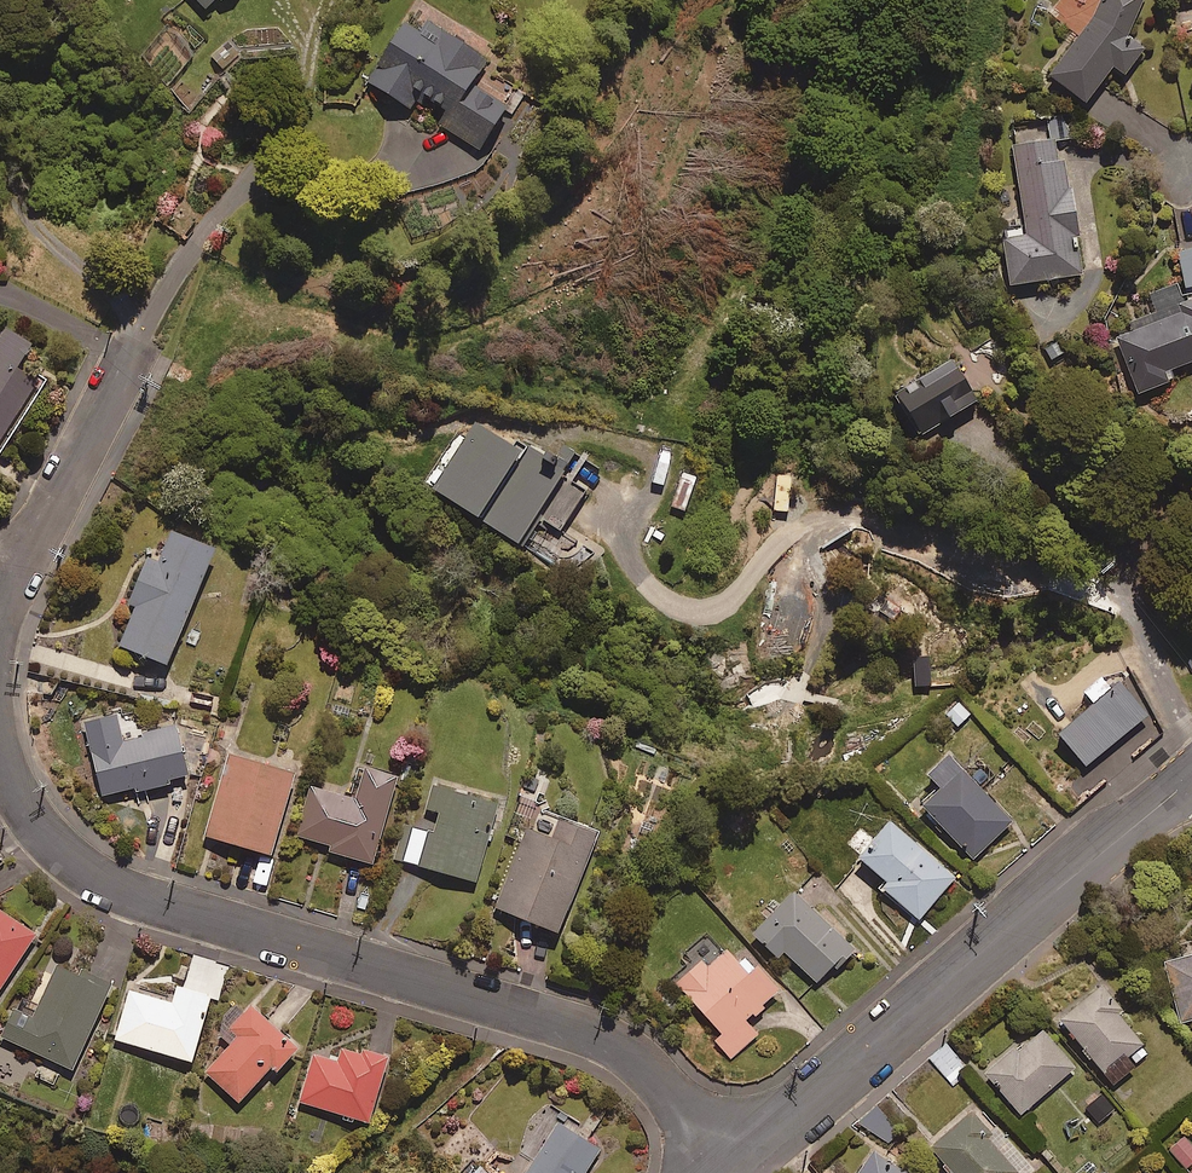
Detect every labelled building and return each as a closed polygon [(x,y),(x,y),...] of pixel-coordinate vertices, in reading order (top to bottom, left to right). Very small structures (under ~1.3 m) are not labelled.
[(208,13),(219,2),(224,8),(233,0),(195,0),(208,13)] [(1046,88),(1087,113),(1112,72),(1126,81),(1143,54),(1126,43),(1152,0),(1100,0),(1046,88)] [(492,69),(419,17),(370,86),(411,116),(423,99),(450,118),(442,128),(485,159),(514,118),(476,91),(492,69)] [(1029,230),(1012,232),(1014,247),(1008,248),(1015,292),(1084,281),(1077,237),(1082,237),(1075,197),(1071,198),(1066,166),(1061,167),(1058,144),(1017,151),(1029,230)] [(1183,251),(1187,292),(1191,292),(1191,250),(1183,251)] [(1183,305),(1187,316),(1120,342),(1142,400),(1177,387),(1172,376),(1191,368),(1191,301),(1183,305)] [(8,332),(0,345),(0,470),(47,392),(19,375),(35,348),(8,332)] [(1043,350),(1053,366),(1073,352),(1062,336),(1043,350)] [(983,410),(957,367),(900,401),(917,429),(946,412),(955,426),(983,410)] [(565,477),(579,455),(563,445),(549,467),(531,455),(528,461),(480,430),(435,499),(523,556),(543,524),(563,537),(591,494),(565,477)] [(212,540),(171,523),(158,557),(145,552),(127,598),(134,601),(119,639),(165,657),(212,540)] [(1145,709),(1117,674),(1076,707),(1105,742),(1145,709)] [(959,696),(942,712),(955,725),(972,709),(959,696)] [(83,718),(100,792),(169,778),(168,773),(186,769),(175,720),(141,728),(141,731),(121,736),(115,711),(83,718)] [(1012,815),(946,746),(926,765),(938,778),(918,796),(971,853),(1012,815)] [(292,765),(227,747),(204,830),(269,848),(292,765)] [(394,770),(361,762),(354,790),(310,779),(297,832),(329,840),(328,845),(373,856),(394,770)] [(433,779),(426,805),(437,808),(432,826),(421,823),(420,826),(406,822),(397,855),(475,877),(497,797),(433,779)] [(593,824),(557,811),(550,831),(525,822),(497,903),(559,924),(593,824)] [(954,871),(888,813),(867,837),(859,830),(848,842),(886,876),(882,882),(917,913),(954,871)] [(257,854),(251,882),(266,885),(272,856),(257,854)] [(783,946),(816,978),(833,960),(835,962),(854,943),(793,884),(751,927),(777,952),(783,946)] [(0,908),(0,982),(34,930),(0,908)] [(744,1017),(752,1010),(755,1013),(766,1003),(763,999),(778,986),(753,959),(750,961),(742,953),(738,957),(726,944),(708,961),(702,954),(675,978),(722,1029),(713,1037),(731,1056),(758,1032),(744,1017)] [(1164,955),(1180,1017),(1191,1014),(1191,948),(1164,955)] [(109,981),(57,957),(33,1010),(15,1002),(0,1034),(71,1066),(109,981)] [(209,986),(176,978),(172,994),(127,983),(113,1038),(191,1057),(209,986)] [(1151,1049),(1098,982),(1058,1014),(1112,1081),(1151,1049)] [(296,1042),(248,999),(225,1024),(235,1034),(203,1067),(237,1097),(270,1060),(276,1065),(296,1042)] [(1076,1065),(1042,1022),(1018,1042),(1016,1039),(983,1065),(1020,1112),(1076,1065)] [(945,1038),(926,1056),(954,1087),(973,1069),(945,1038)] [(312,1049),(298,1098),(342,1111),(341,1115),(353,1118),(354,1114),(366,1118),(386,1053),(341,1040),(336,1056),(312,1049)] [(1113,1105),(1101,1091),(1085,1105),(1097,1119),(1113,1105)] [(970,1104),(928,1139),(957,1172),(1028,1172),(1035,1167),(995,1119),(988,1125),(970,1104)] [(599,1145),(565,1123),(569,1117),(562,1112),(523,1172),(581,1172),(599,1145)] [(1181,1129),(1167,1141),(1191,1170),(1191,1141),(1181,1129)] [(874,1144),(853,1172),(913,1172),(874,1144)]
